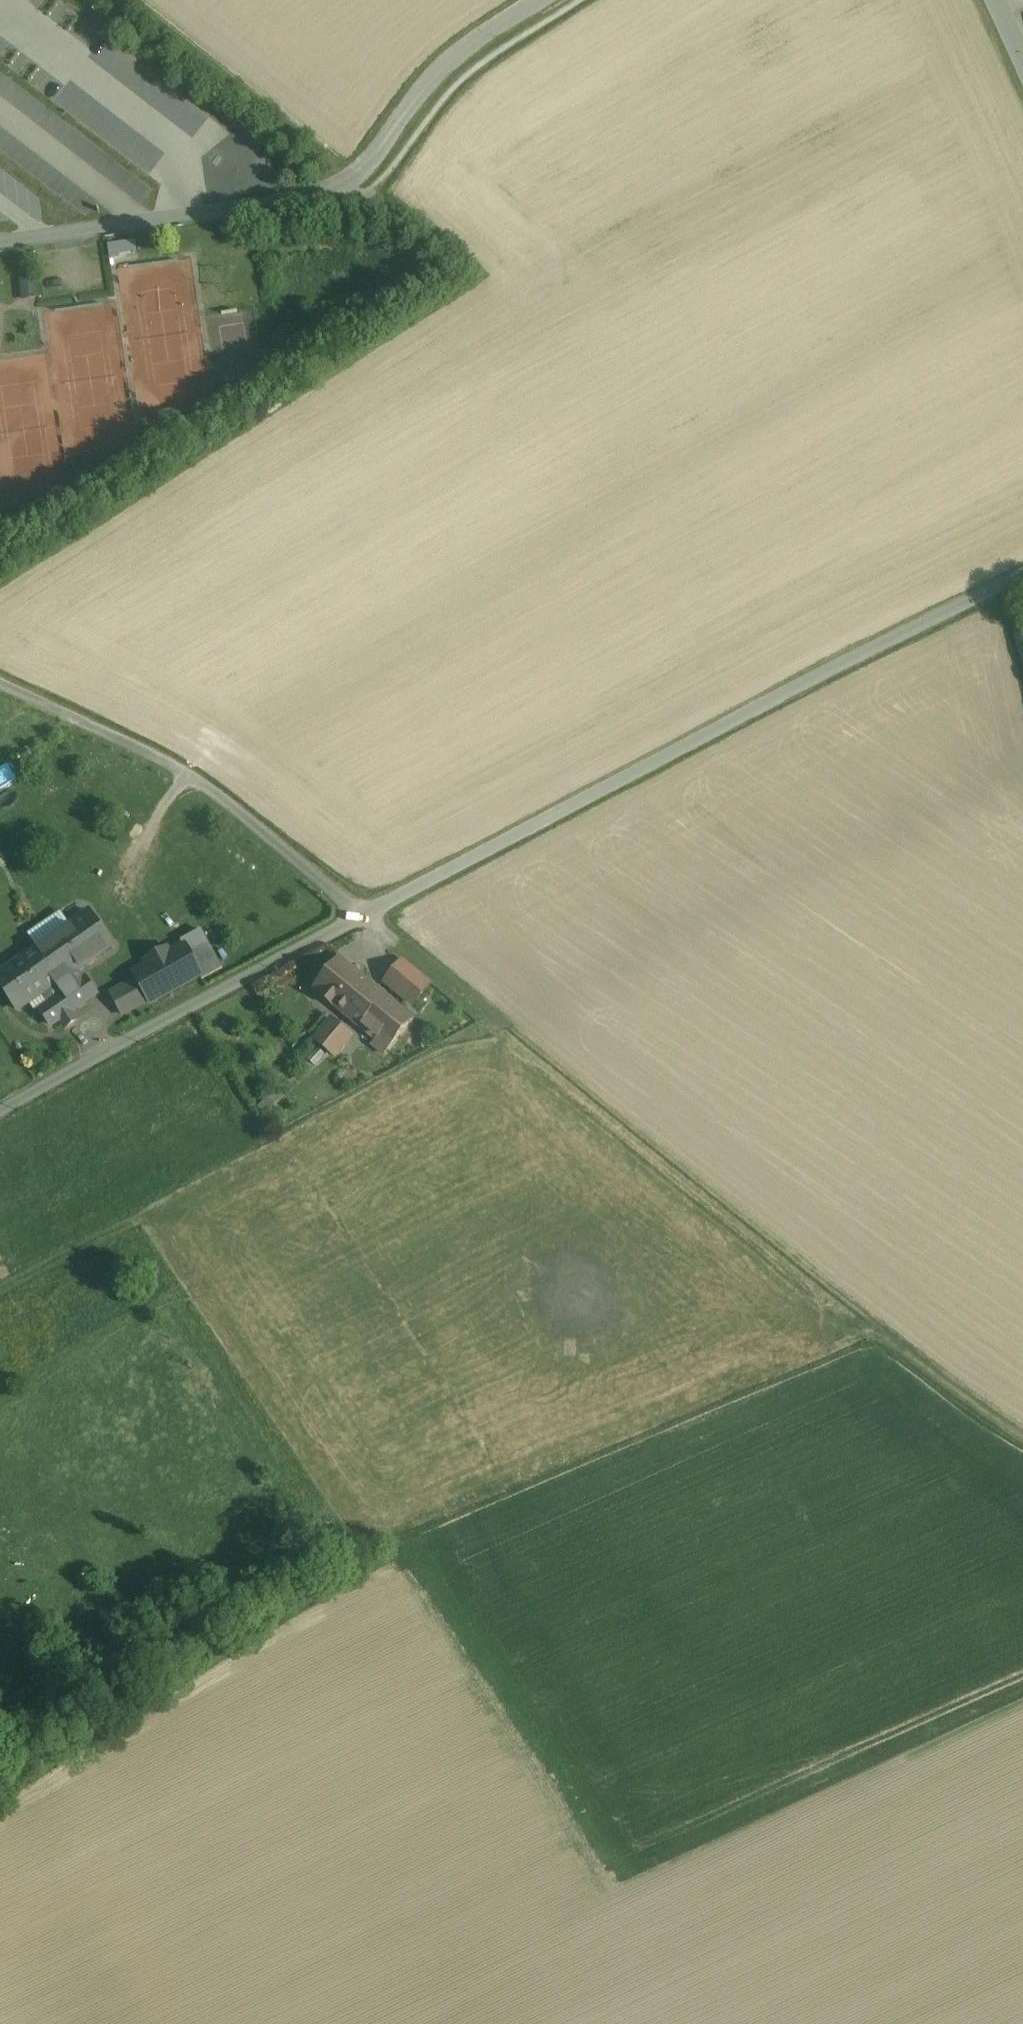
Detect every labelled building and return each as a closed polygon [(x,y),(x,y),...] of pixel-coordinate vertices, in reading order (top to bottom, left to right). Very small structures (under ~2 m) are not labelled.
[(124,243),(109,245),(111,260),(126,258),(124,243)] [(36,278),(22,280),(23,292),(37,290),(36,278)] [(89,913),(63,931),(86,964),(112,946),(89,913)] [(0,975),(0,982),(19,1010),(44,993),(77,970),(86,964),(63,931),(0,975)] [(168,949),(148,960),(151,964),(136,973),(151,1001),(201,973),(186,945),(171,953),(168,949)] [(413,1020),(340,959),(326,976),(330,980),(319,992),(322,995),(321,996),(333,1006),(334,1005),(376,1040),(372,1044),(385,1054),(413,1020)] [(430,984),(402,961),(386,981),(413,1004),(430,984)] [(77,970),(44,993),(50,1003),(84,980),(77,970)] [(50,1003),(42,1009),(53,1025),(61,1020),(66,1027),(79,1018),(74,1011),(97,994),(86,978),(50,1003)] [(336,1014),(315,1039),(335,1056),(356,1030),(336,1014)]
